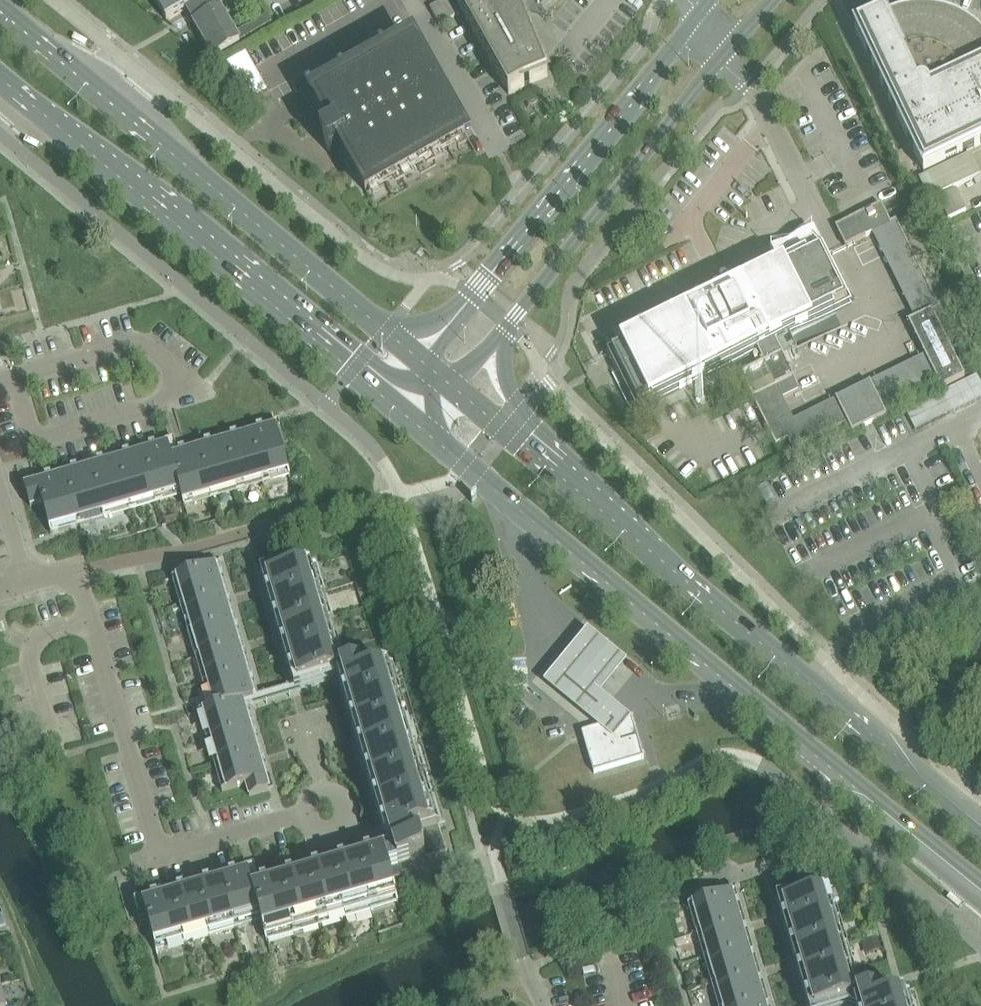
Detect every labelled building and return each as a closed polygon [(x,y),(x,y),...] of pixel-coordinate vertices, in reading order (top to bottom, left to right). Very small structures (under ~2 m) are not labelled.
[(167,21),(174,17),(187,9),(189,13),(187,14),(186,16),(188,19),(189,20),(190,20),(192,19),(195,24),(194,24),(214,58),(240,43),(240,42),(239,41),(235,34),(215,0),(155,0),(167,21)] [(430,7),(439,25),(460,13),(452,0),(442,0),(430,7)] [(509,95),(525,86),(548,76),(521,10),(533,1),(539,9),(550,0),(456,0),(509,95)] [(856,29),(924,172),(970,150),(980,144),(980,32),(978,29),(974,26),(970,23),(965,20),(961,18),(956,16),(951,14),(946,12),(941,11),(935,10),(930,9),(925,9),(920,9),(914,10),(909,10),(904,11),(899,12),(894,14),(889,16),(886,17),(884,14),(856,29)] [(268,15),(260,19),(265,27),(272,22),(268,15)] [(226,58),(237,78),(258,66),(246,46),(226,58)] [(329,94),(316,102),(323,115),(326,121),(332,132),(321,138),(330,154),(330,153),(341,147),(366,192),(385,181),(400,173),(416,164),(432,155),(447,146),(466,136),(438,85),(431,73),(416,46),(393,59),(391,59),(382,65),(366,74),(350,83),(334,92),(330,94),(329,94)] [(800,390),(782,355),(774,338),(847,302),(821,249),(755,282),(746,265),(735,271),(739,279),(726,286),(730,294),(612,352),(623,373),(617,375),(634,408),(756,348),(764,364),(741,375),(776,446),(788,440),(793,451),(848,424),(852,433),(886,416),(882,407),(937,380),(941,389),(965,377),(932,312),(939,308),(896,220),(891,223),(881,204),(836,227),(845,246),(873,232),(915,319),(908,322),(925,355),(794,420),(783,399),(800,390)] [(943,396),(951,413),(980,398),(980,382),(979,378),(978,375),(945,391),(946,392),(947,394),(943,396)] [(942,395),(907,412),(916,430),(951,413),(943,396),(942,395)] [(42,503),(47,520),(51,534),(105,518),(104,513),(180,491),(183,502),(289,471),(276,427),(172,457),(169,446),(25,488),(31,507),(42,503)] [(342,670),(312,566),(268,579),(299,685),(342,672),(391,839),(386,841),(382,849),(383,854),(254,892),(249,875),(143,906),(156,950),(260,919),(265,936),(397,898),(392,880),(415,873),(412,863),(448,853),(448,852),(446,852),(439,827),(446,825),(400,667),(364,678),(360,665),(342,670)] [(254,698),(223,592),(215,566),(177,577),(216,707),(204,711),(228,791),(247,785),(250,797),(269,791),(243,701),(254,698)] [(631,718),(602,695),(629,663),(589,630),(574,648),(544,684),(612,740),(631,718)] [(182,651),(171,654),(174,664),(185,660),(182,651)] [(533,716),(528,712),(522,707),(512,720),(522,729),(533,716)] [(633,720),(633,719),(632,718),(631,718),(630,718),(630,720),(584,733),(583,732),(582,734),(583,734),(594,770),(593,770),(594,771),(594,772),(595,772),(595,771),(643,757),(643,758),(644,757),(644,756),(643,756),(632,721),(633,720)] [(723,1005),(765,1005),(732,892),(693,904),(723,1005)] [(876,991),(858,996),(828,893),(784,906),(813,1005),(835,1005),(859,999),(861,1005),(919,1005),(915,993),(880,1004),(876,991)] [(877,940),(864,944),(866,953),(880,949),(877,940)] [(686,975),(685,976),(687,982),(688,981),(695,979),(693,974),(686,975)]
